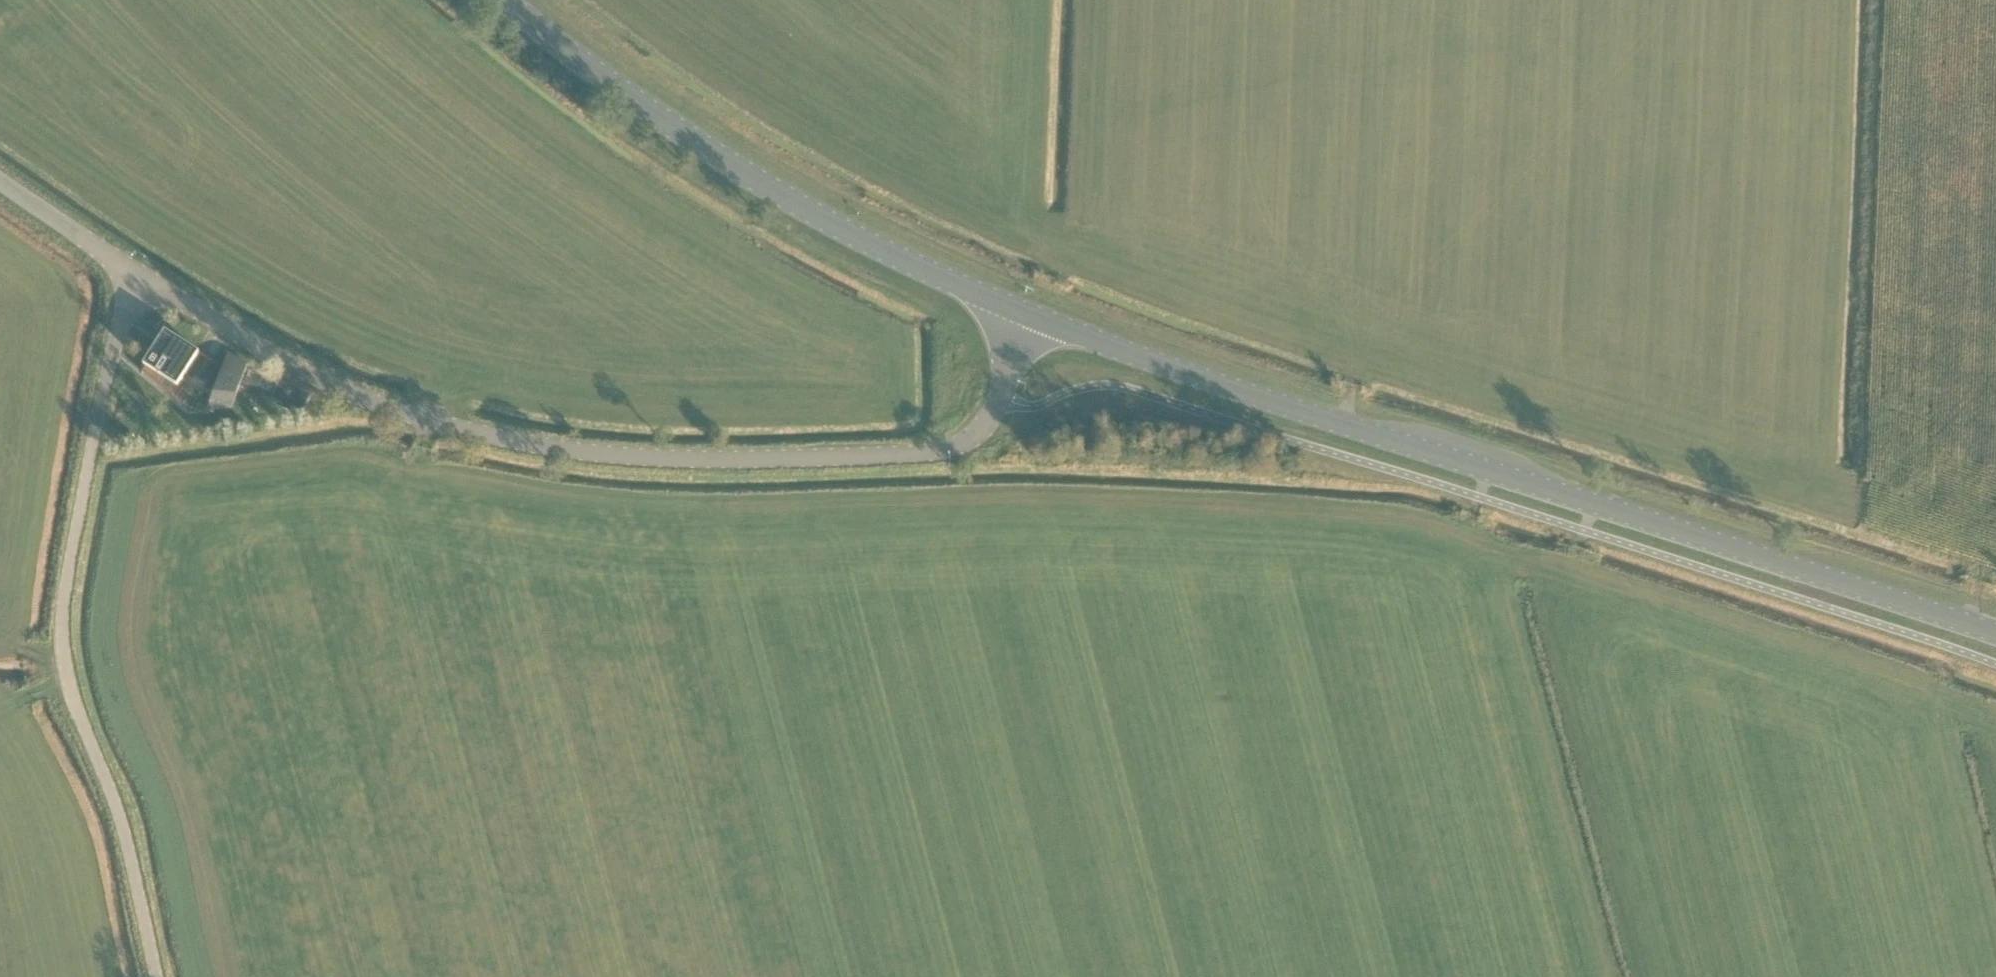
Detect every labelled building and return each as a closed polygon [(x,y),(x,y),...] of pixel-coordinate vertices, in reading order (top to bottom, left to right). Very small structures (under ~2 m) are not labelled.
[(149,368),(183,389),(204,355),(170,334),(149,368)] [(228,355),(208,409),(233,408),(246,366),(228,355)]
